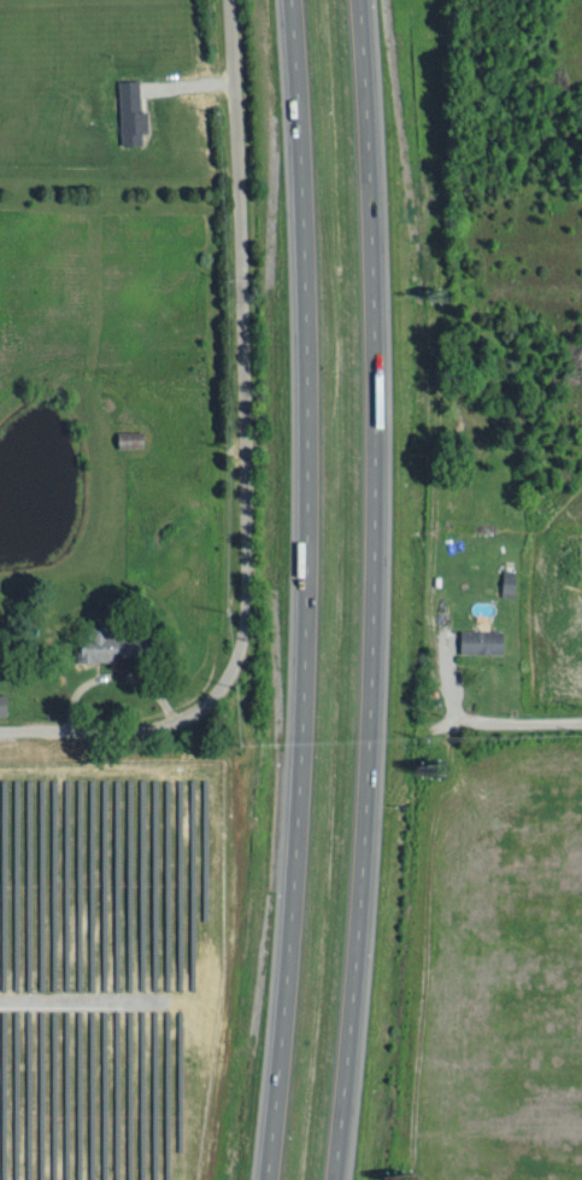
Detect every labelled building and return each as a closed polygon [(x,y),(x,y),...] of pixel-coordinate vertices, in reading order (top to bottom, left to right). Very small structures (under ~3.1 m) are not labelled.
[(119,78),(122,143),(143,142),(143,130),(149,130),(148,108),(141,109),(140,77),(119,78)] [(82,659),(110,660),(112,625),(96,624),(95,637),(83,636),(82,659)] [(460,651),(504,652),(505,629),(461,628),(460,651)] [(9,713),(8,692),(0,692),(0,713),(9,713)]
